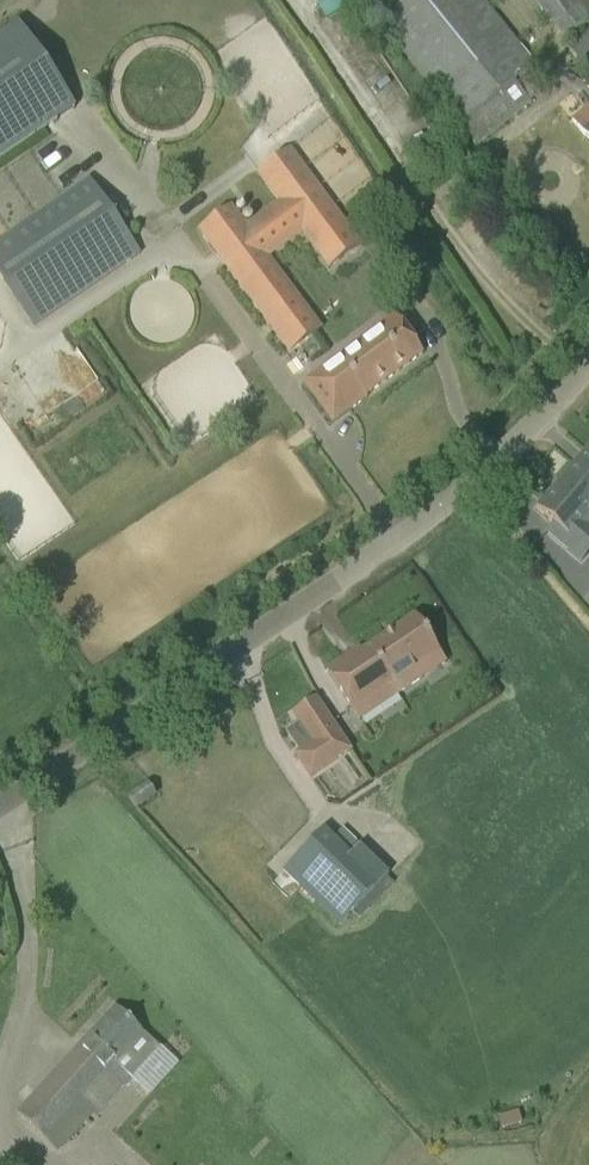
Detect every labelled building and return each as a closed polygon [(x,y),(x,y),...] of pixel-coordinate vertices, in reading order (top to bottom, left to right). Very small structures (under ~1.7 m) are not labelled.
[(315,4),(327,19),(346,5),(342,0),(320,0),(315,4)] [(476,147),(542,92),(528,74),(537,66),(485,0),(360,0),(476,147)] [(560,38),(588,16),(588,2),(588,0),(531,0),(560,38)] [(76,109),(18,24),(0,36),(0,160),(76,109)] [(588,69),(588,36),(570,51),(585,71),(588,69)] [(572,121),(588,142),(588,108),(572,121)] [(197,232),(289,354),(323,330),(269,258),(302,235),(329,270),(362,246),(291,149),(256,174),(277,202),(246,226),(232,205),(197,232)] [(34,328),(142,256),(90,180),(0,241),(0,277),(34,328)] [(365,397),(423,354),(394,314),(300,381),(332,424),(367,399),(365,397)] [(38,365),(63,416),(104,396),(80,345),(38,365)] [(536,509),(583,551),(588,544),(588,449),(536,509)] [(415,669),(439,653),(414,617),(390,633),(393,636),(386,640),(384,637),(328,675),(352,711),(390,686),(397,696),(422,679),(415,669)] [(295,755),(310,778),(350,751),(315,698),(292,714),(312,743),(295,755)] [(129,798),(136,808),(154,796),(147,785),(129,798)] [(285,871),(282,873),(339,926),(388,874),(359,847),(351,854),(324,828),(323,828),(285,871)] [(81,1045),(18,1114),(36,1130),(58,1151),(93,1112),(98,1116),(125,1087),(160,1048),(147,1036),(133,1023),(115,1007),(81,1045)]
